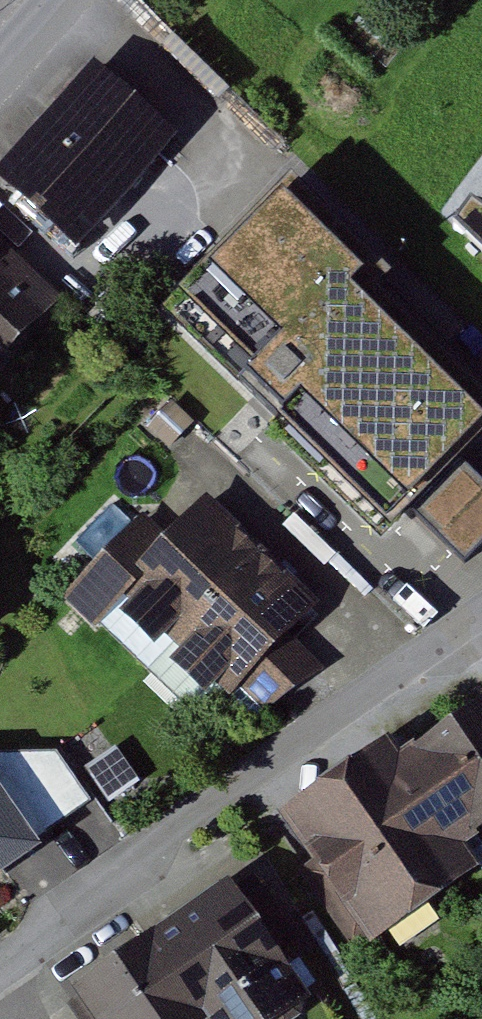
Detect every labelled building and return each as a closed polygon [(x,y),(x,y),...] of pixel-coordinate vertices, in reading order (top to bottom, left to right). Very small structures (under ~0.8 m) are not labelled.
[(7,177),(83,246),(182,139),(107,70),(7,177)] [(454,248),(481,274),(481,217),(454,248)] [(183,303),(400,517),(408,510),(456,462),(478,438),(261,224),(183,303)] [(53,324),(0,274),(0,381),(53,324)] [(456,462),(408,510),(413,514),(451,552),(459,560),(481,537),(481,488),(456,462)] [(72,595),(218,731),(264,682),(287,703),(325,663),(302,641),(329,613),(215,506),(180,543),(148,514),(72,595)] [(384,944),(481,874),(481,859),(474,847),(481,842),(481,716),(414,765),(401,746),(296,822),(384,944)] [(53,855),(0,779),(0,891),(53,855)] [(84,1005),(94,1018),(290,1018),(325,995),(254,890),(84,1005)]
